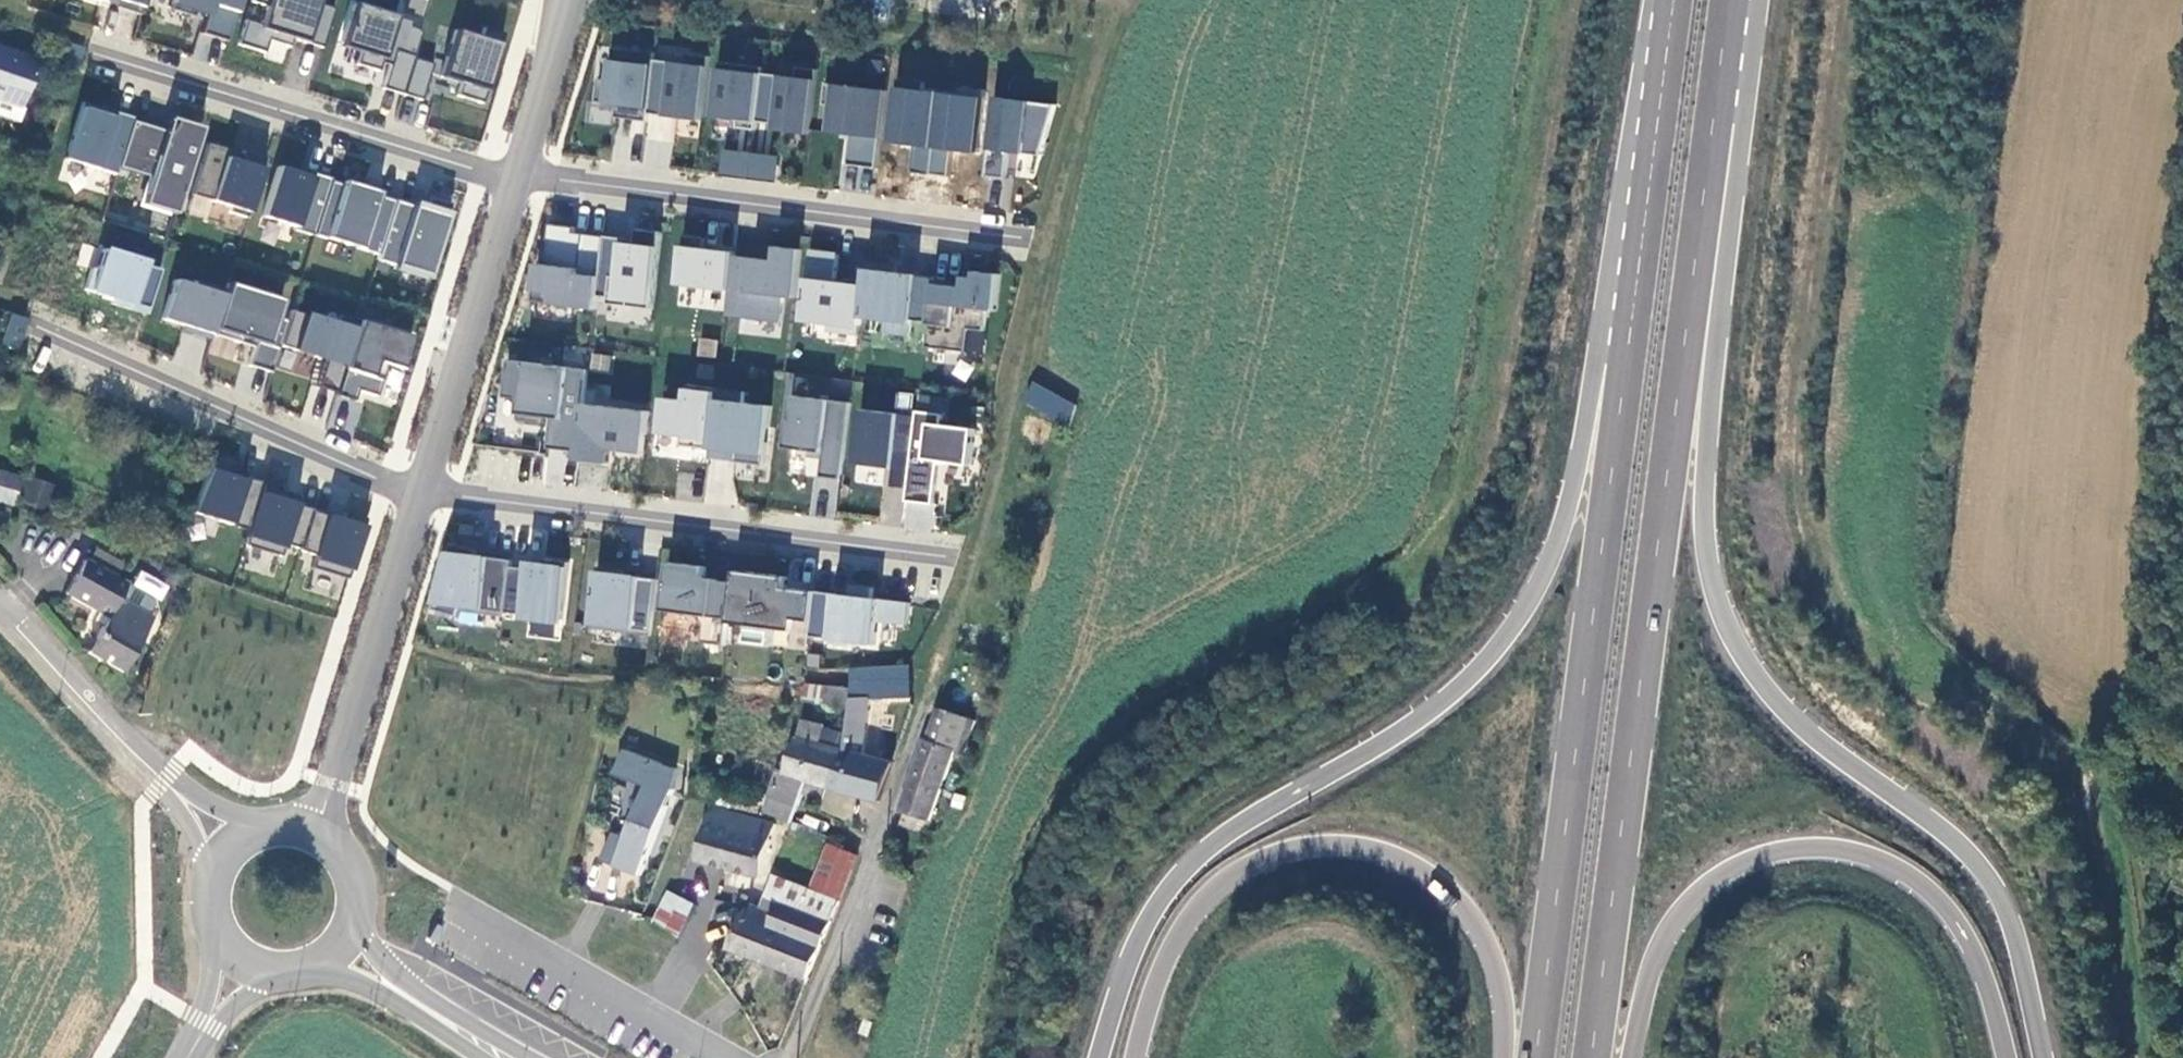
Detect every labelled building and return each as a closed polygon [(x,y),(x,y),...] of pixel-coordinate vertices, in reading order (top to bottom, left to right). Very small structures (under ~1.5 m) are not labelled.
[(201,34),(227,42),(240,0),(171,0),(168,10),(193,18),(195,13),(206,16),(201,34)] [(250,3),(265,7),(260,25),(244,20),(237,45),(263,54),(267,41),(289,48),(291,40),(322,49),(334,9),(317,4),(318,0),(250,0),(250,3)] [(390,63),(381,90),(401,96),(412,59),(421,31),(409,28),(411,23),(352,5),(340,44),(359,50),(355,65),(378,72),(381,60),(390,63)] [(503,35),(482,28),(479,39),(454,31),(440,78),(460,84),(456,97),(482,104),(503,35)] [(0,49),(0,101),(15,107),(32,59),(0,49)] [(600,80),(597,103),(618,106),(617,114),(630,115),(630,120),(648,123),(649,115),(656,61),(657,54),(615,49),(611,81),(600,80)] [(691,55),(689,65),(656,61),(649,115),(668,118),(669,112),(702,116),(702,122),(703,122),(711,58),(691,55)] [(421,102),(432,65),(412,59),(401,96),(421,102)] [(739,121),(738,129),(757,131),(758,123),(764,75),(764,69),(721,63),(714,118),(739,121)] [(819,71),(798,68),(797,79),(764,75),(758,123),(776,125),(775,131),(776,131),(777,126),(810,130),(810,135),(811,135),(819,71)] [(849,166),(878,170),(881,142),(888,92),(828,85),(825,106),(831,106),(828,133),(852,136),(849,166)] [(888,92),(881,142),(913,145),(909,172),(926,173),(936,91),(888,87),(888,92)] [(936,91),(926,173),(946,175),(949,149),(974,151),(980,97),(936,91)] [(1042,157),(1057,107),(997,99),(987,178),(1007,181),(1011,146),(1019,147),(1018,155),(1042,157)] [(117,168),(131,122),(81,106),(65,157),(115,174),(117,168)] [(174,215),(200,129),(168,119),(164,132),(131,122),(117,168),(150,178),(141,205),(174,215)] [(247,219),(265,159),(241,152),(238,162),(231,160),(234,153),(206,145),(191,196),(229,208),(227,213),(247,219)] [(720,149),(718,174),(775,179),(777,153),(720,149)] [(330,179),(312,174),(310,178),(277,168),(261,218),(295,228),(294,231),(313,236),(329,182),(330,179)] [(394,202),(329,182),(313,236),(378,255),(394,202)] [(427,197),(423,210),(394,202),(378,255),(376,261),(429,277),(451,205),(427,197)] [(539,273),(535,303),(597,310),(599,298),(606,237),(576,234),(577,228),(552,225),(546,274),(539,273)] [(625,244),(625,240),(606,237),(599,298),(609,299),(608,305),(629,308),(630,303),(651,305),(650,311),(652,311),(661,233),(637,230),(636,241),(635,245),(625,244)] [(708,239),(686,236),(679,286),(731,292),(735,257),(736,254),(706,250),(708,239)] [(755,264),(756,259),(735,257),(731,292),(728,317),(782,323),(785,298),(796,299),(802,251),(768,247),(766,261),(766,265),(755,264)] [(127,257),(97,248),(84,289),(102,296),(101,298),(111,301),(110,305),(144,315),(160,270),(127,257)] [(11,254),(0,250),(0,282),(11,254)] [(830,323),(829,331),(860,335),(862,319),(867,282),(848,280),(847,287),(836,285),(840,256),(812,252),(804,320),(830,323)] [(898,274),(899,267),(869,263),(867,282),(862,319),(888,322),(886,334),(910,337),(912,321),(930,323),(935,285),(936,279),(898,274)] [(966,278),(965,289),(935,285),(930,323),(927,349),(967,354),(970,331),(985,332),(988,311),(996,312),(1000,276),(977,273),(977,279),(966,278)] [(173,281),(161,320),(193,330),(191,335),(210,341),(211,335),(225,291),(194,282),(193,287),(173,281)] [(276,318),(281,301),(227,284),(225,291),(211,335),(239,344),(240,338),(255,343),(248,366),(271,373),(287,321),(276,318)] [(358,322),(338,316),(335,325),(290,311),(279,347),(325,361),(317,387),(336,393),(358,322)] [(9,314),(0,344),(0,348),(15,351),(24,321),(9,314)] [(356,391),(375,397),(385,366),(400,370),(410,338),(358,322),(336,393),(335,396),(353,401),(356,391)] [(253,348),(255,343),(240,338),(239,344),(253,348)] [(715,357),(717,340),(699,338),(697,355),(715,357)] [(546,412),(554,413),(549,450),(579,453),(585,405),(589,371),(510,361),(505,398),(523,401),(520,421),(544,424),(546,412)] [(665,399),(661,435),(683,438),(681,447),(711,451),(719,389),(689,386),(687,402),(665,399)] [(1037,386),(1035,398),(1065,414),(1071,404),(1037,386)] [(745,404),(746,393),(719,389),(711,451),(710,458),(729,461),(730,452),(737,453),(736,463),(765,467),(772,408),(745,404)] [(794,397),(788,449),(825,454),(822,478),(842,481),(851,404),(794,397)] [(578,461),(608,465),(610,449),(638,453),(640,435),(647,436),(650,413),(585,405),(579,453),(578,461)] [(913,450),(913,452),(914,452),(918,418),(863,411),(856,464),(858,465),(858,462),(893,466),(893,469),(894,469),(897,448),(913,450)] [(908,503),(935,506),(940,460),(973,464),(977,430),(943,426),(944,416),(919,412),(918,418),(914,452),(908,503)] [(645,454),(647,436),(640,435),(638,453),(645,454)] [(736,462),(737,453),(730,452),(729,461),(736,462)] [(236,460),(217,455),(194,515),(248,531),(262,487),(263,484),(244,478),(243,481),(231,477),(236,460)] [(0,479),(0,507),(7,509),(16,484),(0,479)] [(48,498),(23,487),(15,505),(40,516),(48,498)] [(284,493),(262,487),(248,531),(244,546),(280,557),(284,545),(299,550),(311,512),(312,510),(296,505),(282,501),(284,493)] [(282,501),(296,505),(298,498),(284,493),(282,501)] [(341,521),(311,512),(299,550),(299,552),(314,556),(310,569),(347,580),(365,520),(343,513),(341,521)] [(459,618),(462,609),(505,614),(504,618),(506,619),(506,613),(512,567),(513,562),(477,557),(479,553),(454,545),(434,611),(459,618)] [(82,560),(64,593),(107,617),(86,654),(118,673),(150,618),(117,598),(125,584),(82,560)] [(530,562),(529,569),(512,567),(506,613),(562,620),(570,563),(545,560),(545,565),(530,562)] [(735,584),(717,580),(716,583),(706,582),(707,568),(671,564),(665,612),(697,616),(705,627),(703,644),(727,647),(730,624),(735,584)] [(659,580),(625,575),(625,571),(600,567),(592,629),(593,629),(594,625),(651,632),(650,636),(651,636),(659,580)] [(730,624),(794,632),(796,621),(811,623),(810,634),(811,634),(817,593),(787,589),(788,578),(737,572),(735,584),(730,624)] [(811,638),(831,641),(831,644),(851,647),(851,643),(876,646),(879,622),(908,626),(911,605),(873,600),(875,589),(857,587),(855,598),(817,593),(811,634),(811,638)] [(913,698),(912,682),(855,686),(853,713),(848,736),(846,749),(844,748),(829,790),(883,801),(894,764),(864,756),(871,701),(913,698)] [(851,690),(830,687),(828,701),(848,705),(851,690)] [(928,741),(926,741),(903,810),(931,821),(956,751),(965,755),(976,721),(939,708),(928,741)] [(809,781),(829,790),(844,748),(824,742),(827,730),(828,726),(806,720),(801,738),(798,737),(789,765),(782,763),(770,796),(764,813),(794,823),(804,795),(809,781)] [(846,749),(848,736),(827,730),(824,742),(844,748),(846,749)] [(677,769),(626,749),(616,773),(648,785),(628,838),(614,832),(603,860),(642,875),(675,790),(677,769)] [(824,803),(829,790),(809,781),(804,795),(824,803)] [(694,800),(764,816),(764,813),(770,796),(755,792),(752,798),(696,787),(694,800)] [(777,826),(714,809),(699,862),(762,879),(777,826)] [(842,898),(860,856),(830,846),(814,888),(842,898)] [(588,887),(608,894),(617,869),(597,862),(588,887)] [(808,981),(841,902),(773,877),(760,912),(750,907),(742,918),(729,949),(808,981)] [(666,926),(676,903),(666,898),(653,920),(666,926)] [(666,926),(682,939),(697,905),(678,898),(676,903),(666,926)]
